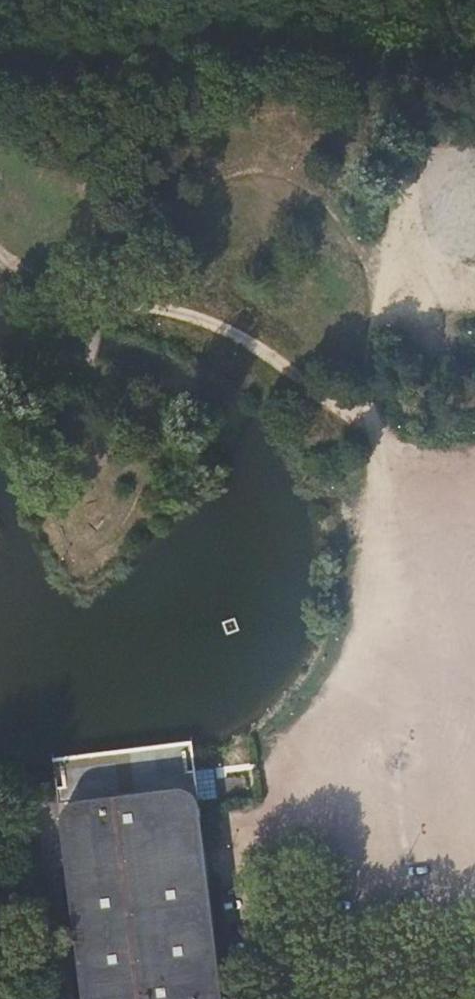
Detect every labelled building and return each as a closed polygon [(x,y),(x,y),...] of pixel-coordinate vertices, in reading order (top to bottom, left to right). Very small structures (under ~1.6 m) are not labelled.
[(196,751),(195,741),(56,758),(57,769),(86,998),(227,998),(196,751)] [(218,776),(199,778),(203,809),(222,807),(218,776)]
